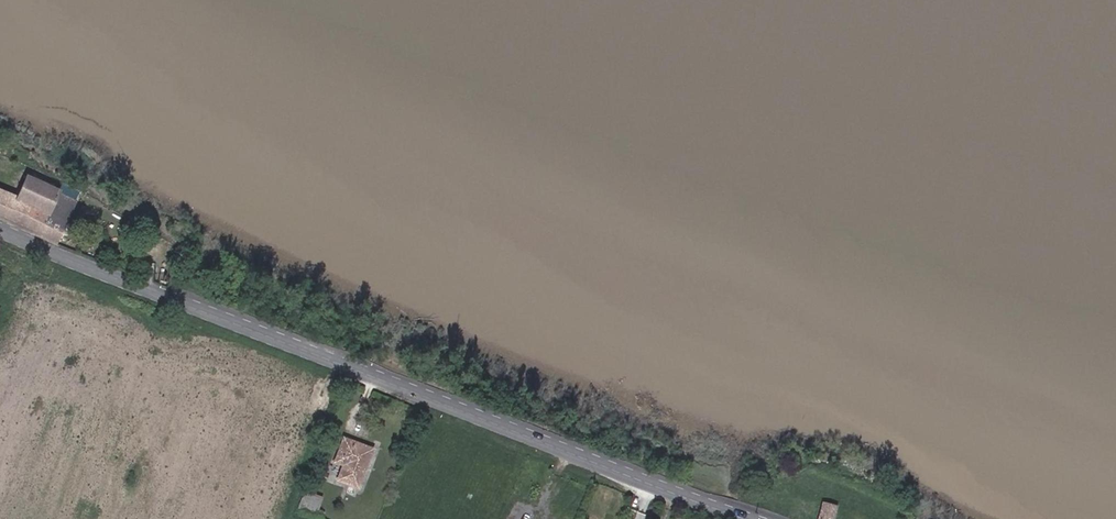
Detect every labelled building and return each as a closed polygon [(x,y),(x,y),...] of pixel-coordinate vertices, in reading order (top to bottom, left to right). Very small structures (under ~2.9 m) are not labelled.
[(6,168),(0,181),(0,216),(55,240),(74,199),(6,168)] [(362,489),(377,450),(347,438),(341,454),(352,458),(349,466),(344,481),(362,489)] [(338,462),(349,466),(352,458),(341,454),(338,462)] [(317,506),(319,494),(302,491),(299,503),(317,506)] [(838,508),(824,504),(819,518),(835,518),(838,508)]
